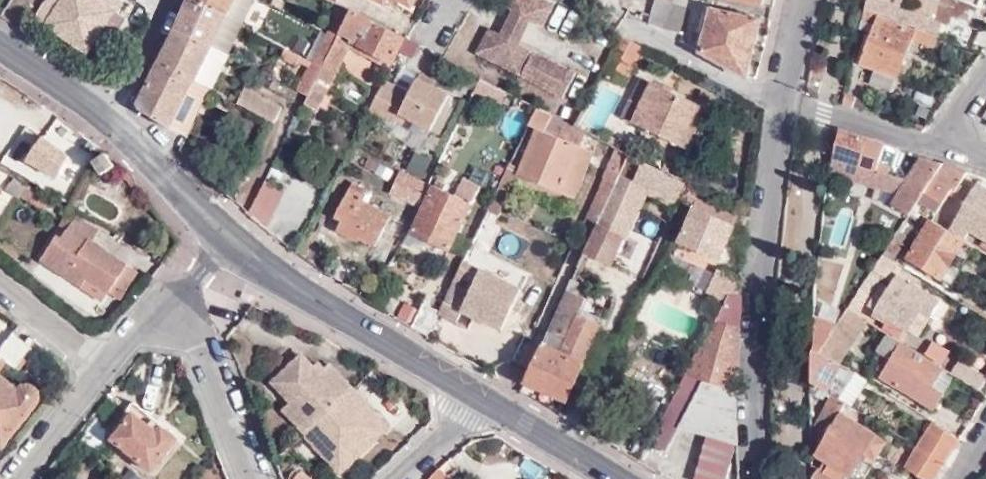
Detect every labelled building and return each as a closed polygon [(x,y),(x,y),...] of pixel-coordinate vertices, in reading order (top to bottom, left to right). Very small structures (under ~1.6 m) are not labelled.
[(34,16),(84,50),(101,27),(112,34),(124,17),(117,12),(123,4),(118,0),(45,0),(34,16)] [(173,28),(227,55),(241,26),(238,25),(240,21),(195,0),(187,0),(173,28)] [(240,21),(238,25),(241,26),(254,0),(195,0),(240,21)] [(356,13),(363,1),(361,0),(336,0),(335,2),(350,10),(356,13)] [(507,0),(500,0),(498,4),(511,10),(527,19),(540,25),(543,19),(507,0)] [(543,19),(552,0),(507,0),(543,19)] [(672,0),(652,0),(647,23),(663,26),(662,29),(678,33),(684,3),(672,1),(672,0)] [(864,7),(925,33),(929,22),(875,0),(866,0),(864,7)] [(693,49),(744,77),(757,20),(704,7),(693,49)] [(864,7),(861,21),(875,26),(862,63),(874,69),(869,84),(892,93),(913,41),(932,48),(937,38),(925,33),(864,7)] [(320,67),(306,95),(302,104),(315,111),(352,42),(391,64),(404,38),(356,13),(350,10),(344,21),(320,67)] [(527,19),(511,10),(498,34),(516,43),(527,19)] [(335,17),(312,62),(320,67),(344,21),(335,17)] [(572,72),(516,43),(498,34),(486,27),(473,52),(559,97),(572,72)] [(157,62),(208,89),(210,89),(227,55),(173,28),(157,62)] [(623,84),(643,44),(618,31),(598,73),(623,84)] [(282,50),(277,63),(300,71),(305,58),(282,50)] [(159,122),(185,135),(208,89),(157,62),(135,107),(159,122)] [(312,62),(297,90),(306,95),(320,67),(312,62)] [(419,75),(415,81),(431,89),(434,83),(419,75)] [(709,109),(641,78),(622,118),(690,149),(709,109)] [(382,80),(366,112),(393,125),(395,122),(399,115),(430,131),(448,98),(431,89),(415,81),(408,94),(382,80)] [(241,89),(234,102),(273,122),(280,108),(241,89)] [(844,95),(842,105),(852,108),(855,98),(844,95)] [(588,135),(573,127),(537,108),(528,124),(541,130),(522,170),(520,175),(573,200),(595,154),(583,147),(588,135)] [(399,115),(395,122),(426,139),(430,131),(399,115)] [(841,176),(897,194),(891,204),(908,214),(912,209),(918,200),(943,163),(921,156),(907,179),(888,173),(890,167),(878,164),(885,144),(883,144),(839,129),(839,131),(836,156),(846,160),(841,176)] [(830,155),(834,156),(836,156),(839,131),(838,131),(830,155)] [(630,156),(619,150),(586,220),(598,225),(630,156)] [(102,151),(89,160),(100,176),(113,166),(102,151)] [(423,176),(431,161),(413,152),(405,168),(423,176)] [(824,185),(827,185),(832,187),(835,158),(836,156),(834,156),(830,155),(828,164),(824,185)] [(685,206),(692,189),(630,156),(598,225),(598,226),(586,252),(611,265),(649,188),(685,206)] [(835,158),(832,187),(834,188),(838,175),(841,176),(846,160),(836,156),(835,158)] [(500,217),(506,203),(520,175),(522,170),(510,163),(475,234),(476,234),(489,210),(498,215),(500,217)] [(954,188),(965,170),(943,163),(918,200),(933,210),(950,186),(954,188)] [(388,193),(416,207),(427,182),(400,168),(388,193)] [(253,199),(273,209),(283,187),(263,178),(253,199)] [(978,181),(951,225),(965,235),(970,228),(985,238),(985,186),(978,181)] [(368,191),(352,182),(334,217),(339,220),(335,229),(356,240),(358,236),(374,244),(390,212),(363,198),(368,191)] [(26,186),(20,196),(39,209),(46,198),(26,186)] [(470,205),(432,186),(410,231),(448,250),(470,205)] [(720,260),(740,214),(700,193),(679,240),(720,260)] [(253,199),(246,212),(264,227),(273,209),(253,199)] [(486,239),(498,215),(489,210),(476,234),(486,239)] [(62,224),(68,230),(77,218),(70,212),(62,224)] [(963,240),(921,214),(917,221),(924,226),(904,257),(938,278),(963,240)] [(90,242),(99,228),(77,218),(68,230),(63,237),(59,233),(41,257),(83,289),(91,279),(116,298),(134,273),(90,242)] [(491,248),(516,263),(531,240),(506,225),(491,248)] [(881,255),(888,259),(899,242),(892,238),(881,255)] [(949,285),(973,246),(963,240),(938,278),(949,285)] [(813,288),(835,294),(847,252),(825,246),(813,288)] [(860,287),(863,289),(881,255),(860,287)] [(894,271),(898,265),(888,259),(881,255),(863,289),(870,295),(874,288),(873,287),(882,274),(890,278),(889,280),(892,282),(890,286),(883,282),(869,306),(908,329),(919,311),(929,317),(940,299),(894,271)] [(439,309),(437,313),(467,329),(474,315),(476,311),(481,315),(480,318),(500,328),(522,289),(481,268),(475,278),(458,269),(439,309)] [(717,317),(729,293),(735,280),(714,269),(694,305),(716,318),(717,317)] [(570,287),(525,382),(569,403),(606,324),(584,314),(592,297),(570,287)] [(860,287),(855,295),(858,298),(861,293),(863,289),(860,287)] [(858,298),(864,302),(870,295),(863,289),(861,293),(858,298)] [(735,388),(739,297),(729,293),(717,317),(716,318),(708,333),(687,372),(735,388)] [(846,308),(851,311),(858,298),(855,295),(846,308)] [(850,313),(855,316),(864,302),(858,298),(851,311),(850,313)] [(409,327),(426,336),(437,313),(439,309),(423,301),(409,327)] [(814,351),(823,356),(850,313),(851,311),(846,308),(837,321),(828,336),(816,332),(814,351)] [(918,335),(929,317),(919,311),(908,329),(918,335)] [(835,364),(837,362),(862,320),(855,316),(850,313),(823,356),(835,364)] [(817,314),(816,332),(828,336),(837,321),(817,314)] [(11,333),(0,347),(0,356),(12,366),(28,346),(11,333)] [(942,368),(885,334),(875,352),(882,357),(874,370),(880,373),(878,377),(924,405),(936,386),(932,384),(942,368)] [(826,391),(832,395),(839,399),(853,374),(835,364),(823,356),(814,351),(810,380),(810,381),(826,391)] [(283,410),(305,435),(311,428),(353,390),(329,366),(325,370),(318,376),(311,367),(300,355),(269,384),(288,405),(283,410)] [(952,375),(976,389),(985,374),(961,360),(952,375)] [(318,362),(311,367),(318,376),(325,370),(318,362)] [(853,374),(854,372),(837,362),(835,364),(853,374)] [(667,409),(687,372),(648,440),(651,442),(667,409)] [(735,407),(735,388),(687,372),(667,409),(684,417),(710,431),(733,442),(736,443),(735,407)] [(853,374),(865,381),(866,379),(854,372),(853,374)] [(851,406),(865,381),(853,374),(839,399),(844,401),(851,406)] [(33,404),(34,399),(32,391),(24,385),(19,383),(11,386),(0,377),(0,443),(33,404)] [(810,381),(809,392),(822,399),(826,391),(810,381)] [(936,386),(924,405),(931,409),(943,390),(936,386)] [(388,428),(353,390),(311,428),(329,448),(323,454),(340,473),(388,428)] [(818,466),(838,478),(843,478),(861,451),(875,460),(885,444),(859,427),(837,413),(844,401),(839,399),(832,395),(814,425),(827,433),(814,453),(823,459),(818,466)] [(866,415),(851,406),(844,401),(837,413),(859,427),(866,415)] [(667,409),(651,442),(665,451),(684,417),(667,409)] [(131,414),(110,438),(149,473),(175,442),(159,428),(154,433),(131,414)] [(959,438),(931,420),(915,445),(944,463),(959,438)] [(311,428),(305,435),(323,454),(329,448),(311,428)] [(733,442),(710,431),(694,478),(698,478),(721,478),(733,442)] [(923,478),(934,478),(944,463),(915,445),(902,465),(923,478)] [(843,478),(864,478),(875,460),(861,451),(843,478)] [(818,466),(816,469),(815,478),(838,478),(818,466)] [(437,470),(427,478),(428,478),(445,478),(444,477),(437,470)] [(444,477),(445,478),(462,478),(454,470),(444,477)]
